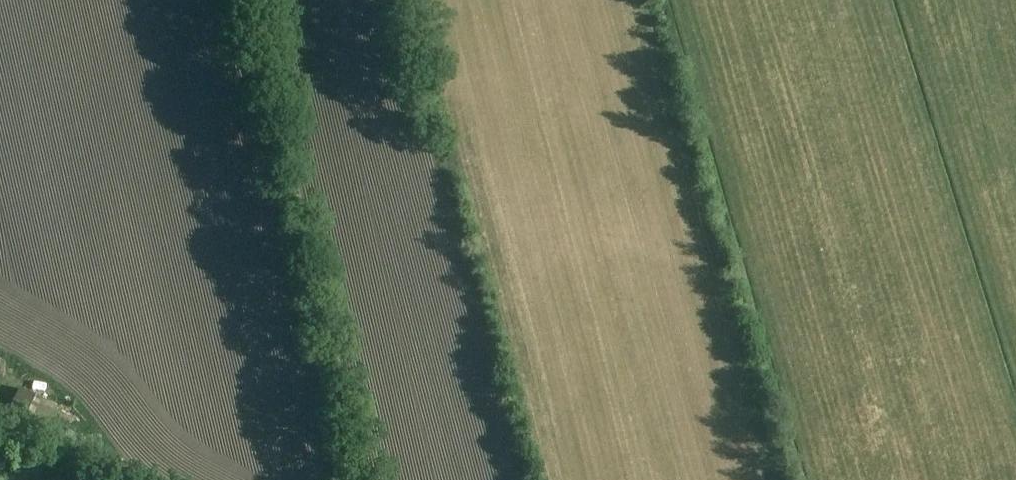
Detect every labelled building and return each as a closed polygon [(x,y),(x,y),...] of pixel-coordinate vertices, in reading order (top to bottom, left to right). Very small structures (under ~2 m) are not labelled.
[(56,406),(21,388),(6,419),(41,436),(56,406)]
